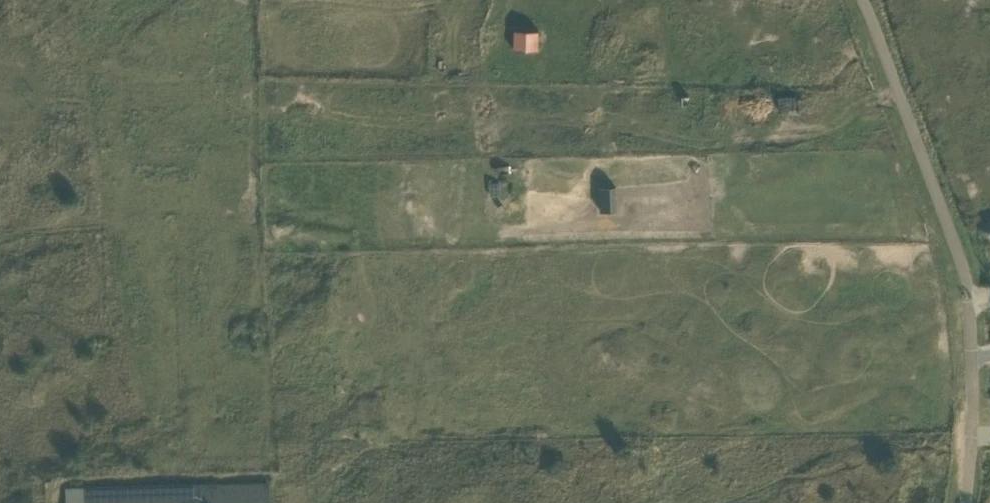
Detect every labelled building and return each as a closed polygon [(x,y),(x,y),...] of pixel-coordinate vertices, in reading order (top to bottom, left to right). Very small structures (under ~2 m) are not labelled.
[(543,45),(543,25),(517,25),(517,45),(543,45)] [(267,483),(66,488),(66,502),(146,502),(167,502),(238,502),(251,502),(268,502),(267,483)]
